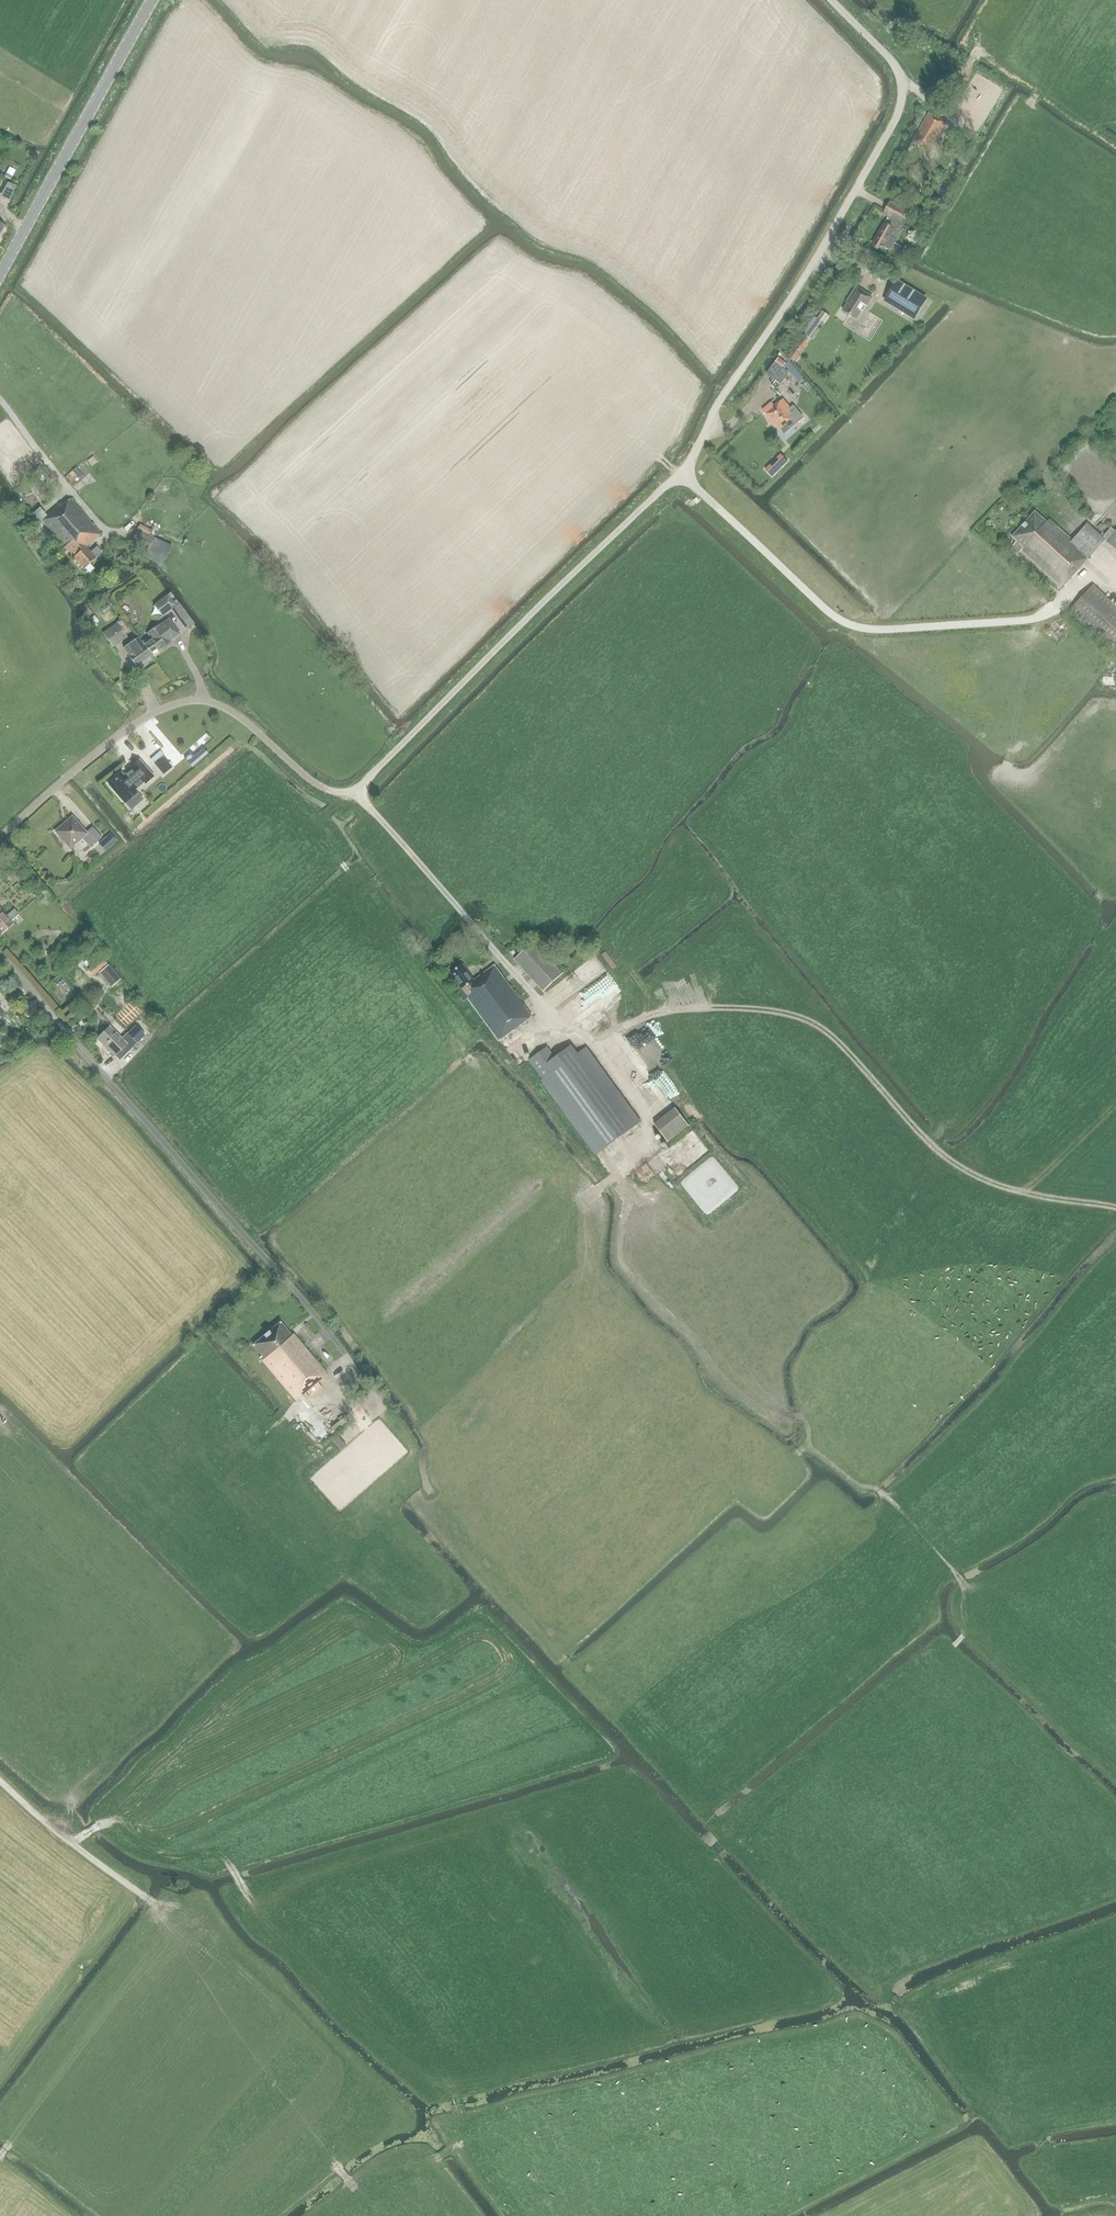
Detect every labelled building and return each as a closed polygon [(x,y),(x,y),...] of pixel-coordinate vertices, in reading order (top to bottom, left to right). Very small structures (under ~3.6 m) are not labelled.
[(929,151),(946,122),(929,112),(912,141),(929,151)] [(962,148),(968,152),(973,144),(964,139),(959,147),(962,148)] [(963,159),(958,156),(954,162),(960,165),(963,159)] [(917,173),(924,161),(916,157),(909,169),(917,173)] [(2,197),(11,201),(18,187),(9,183),(2,197)] [(895,242),(907,222),(901,219),(905,210),(890,202),(884,213),(888,216),(883,225),(884,226),(881,231),(880,231),(873,243),(882,248),(883,247),(896,254),(901,246),(895,242)] [(877,263),(898,274),(902,266),(881,255),(877,263)] [(912,317),(923,298),(905,287),(895,281),(884,300),(912,317)] [(862,312),(872,297),(856,287),(847,302),(848,303),(843,311),(856,319),(861,311),(862,312)] [(824,323),(829,315),(823,311),(818,319),(817,319),(806,335),(812,340),(824,324),(824,323)] [(803,338),(788,358),(795,364),(810,344),(803,338)] [(775,362),(782,368),(786,363),(778,357),(775,362)] [(793,374),(797,371),(789,361),(785,366),(793,374)] [(793,410),(783,399),(777,404),(775,402),(772,405),(771,403),(762,410),(766,414),(779,430),(781,429),(784,433),(803,417),(797,409),(795,409),(793,410)] [(772,476),(787,461),(780,453),(764,469),(772,476)] [(97,462),(93,456),(88,460),(91,465),(97,462)] [(49,478),(39,467),(36,470),(46,481),(49,478)] [(83,569),(102,552),(96,546),(90,552),(85,547),(100,534),(70,499),(62,505),(61,503),(41,520),(64,547),(83,569)] [(1011,537),(1016,541),(1012,546),(1019,552),(1020,551),(1061,589),(1090,557),(1089,557),(1105,539),(1107,541),(1115,549),(1115,530),(1115,531),(1111,527),(1103,537),(1087,523),(1072,541),(1049,519),(1046,522),(1034,511),(1011,537)] [(152,530),(139,524),(131,542),(149,551),(165,558),(172,546),(150,536),(152,530)] [(1114,651),(1115,649),(1115,607),(1092,585),(1069,610),(1114,651)] [(157,602),(165,613),(175,605),(168,595),(162,599),(157,602)] [(181,606),(179,603),(172,608),(180,619),(187,615),(181,606)] [(99,621),(95,615),(90,618),(94,624),(99,621)] [(149,636),(141,642),(151,655),(170,641),(170,640),(179,634),(169,619),(159,626),(159,625),(147,633),(149,636)] [(125,635),(117,622),(103,632),(105,636),(114,648),(126,640),(124,637),(125,635)] [(151,655),(141,642),(138,638),(123,647),(129,655),(128,655),(135,666),(151,655)] [(206,754),(200,748),(184,762),(190,768),(206,754)] [(172,767),(163,757),(154,764),(163,774),(172,767)] [(121,773),(108,784),(124,803),(137,792),(135,789),(143,782),(145,783),(153,776),(139,760),(131,767),(132,768),(123,776),(121,773)] [(133,818),(129,813),(124,818),(128,822),(133,818)] [(85,832),(72,817),(55,831),(70,848),(81,838),(90,847),(102,837),(92,827),(85,832)] [(109,833),(103,839),(110,847),(116,841),(110,833),(109,833)] [(2,933),(12,924),(10,921),(11,920),(19,914),(14,909),(6,916),(0,909),(0,931),(2,933)] [(548,988),(564,976),(535,940),(519,953),(542,981),(548,988)] [(87,969),(93,975),(107,964),(101,957),(87,969)] [(499,1041),(532,1017),(494,966),(474,981),(462,964),(451,972),(468,997),(467,997),(499,1041)] [(120,980),(108,965),(99,972),(112,987),(120,980)] [(111,1024),(103,1016),(99,1020),(107,1028),(111,1024)] [(109,1026),(97,1038),(114,1055),(121,1049),(126,1054),(137,1043),(145,1035),(135,1026),(127,1033),(127,1032),(121,1038),(109,1026)] [(662,1038),(674,1052),(678,1049),(667,1034),(662,1038)] [(586,1048),(577,1054),(570,1045),(554,1057),(547,1047),(529,1060),(543,1079),(542,1080),(596,1154),(640,1122),(586,1048)] [(668,1142),(688,1125),(675,1108),(654,1125),(668,1142)] [(670,1165),(660,1174),(670,1185),(680,1176),(670,1165)] [(317,1382),(327,1374),(293,1333),(291,1335),(280,1322),(253,1345),(262,1356),(259,1358),(295,1401),(309,1389),(313,1395),(322,1387),(317,1382)]
